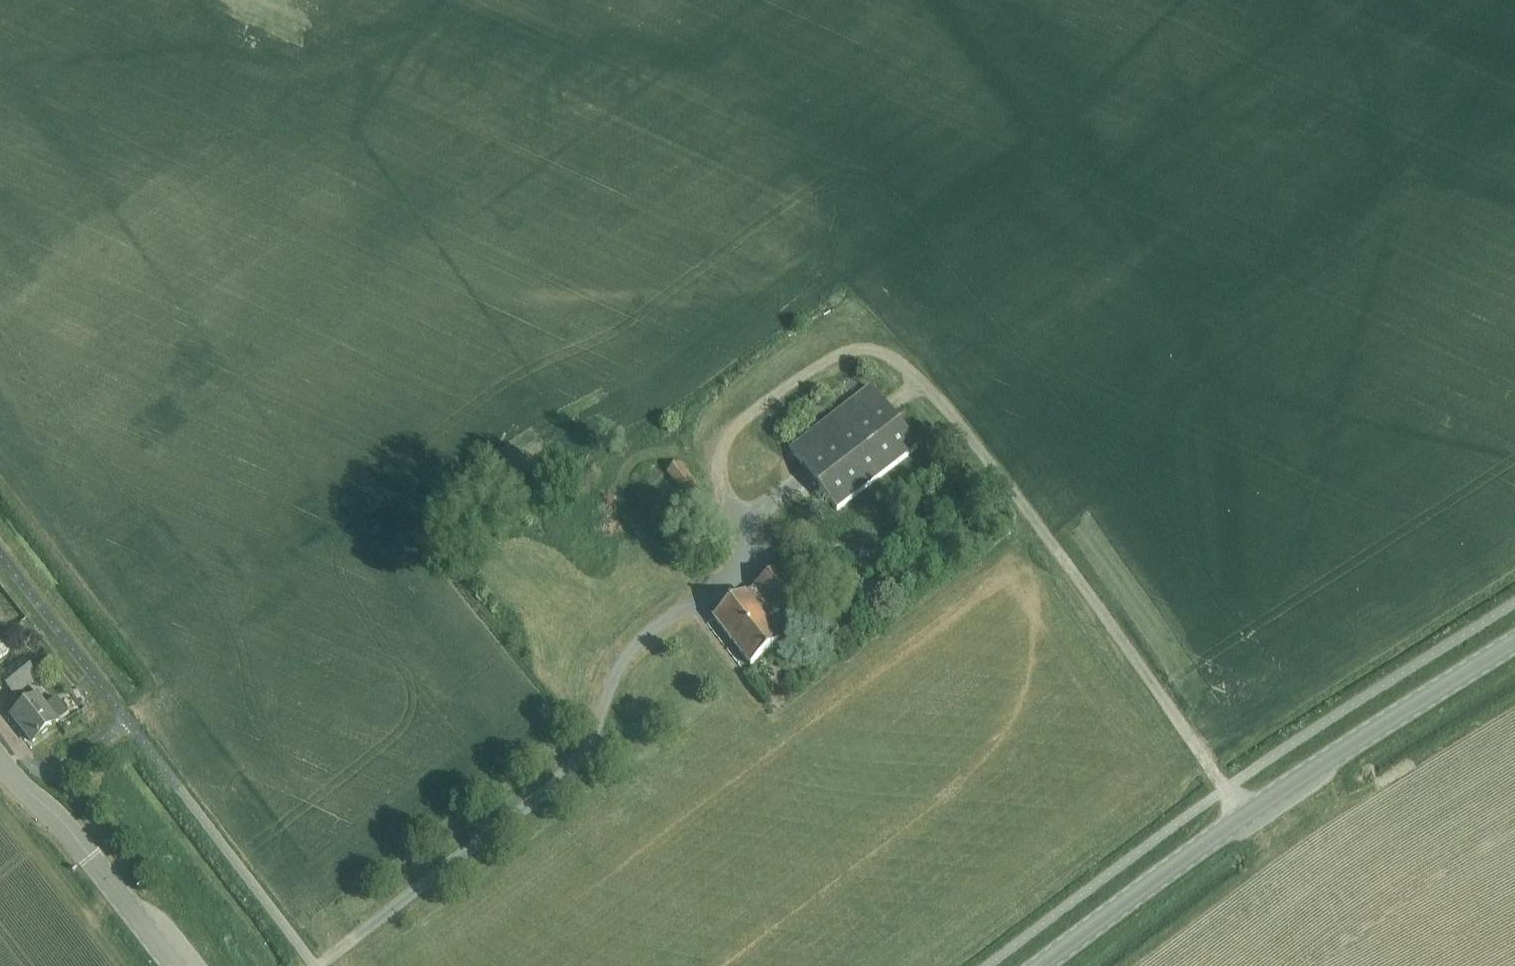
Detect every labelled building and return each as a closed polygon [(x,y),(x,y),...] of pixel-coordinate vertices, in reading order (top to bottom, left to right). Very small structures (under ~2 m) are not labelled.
[(810,476),(837,511),(918,449),(870,388),(790,450),(810,476)] [(663,475),(685,501),(699,490),(677,464),(663,475)] [(776,613),(799,595),(778,569),(746,594),(746,593),(714,618),(751,666),(783,641),(767,621),(776,613)] [(21,645),(14,632),(0,639),(0,656),(21,645)] [(0,679),(15,697),(37,679),(22,661),(0,679)] [(38,698),(13,717),(33,743),(58,724),(58,723),(69,714),(57,699),(46,708),(38,698)]
